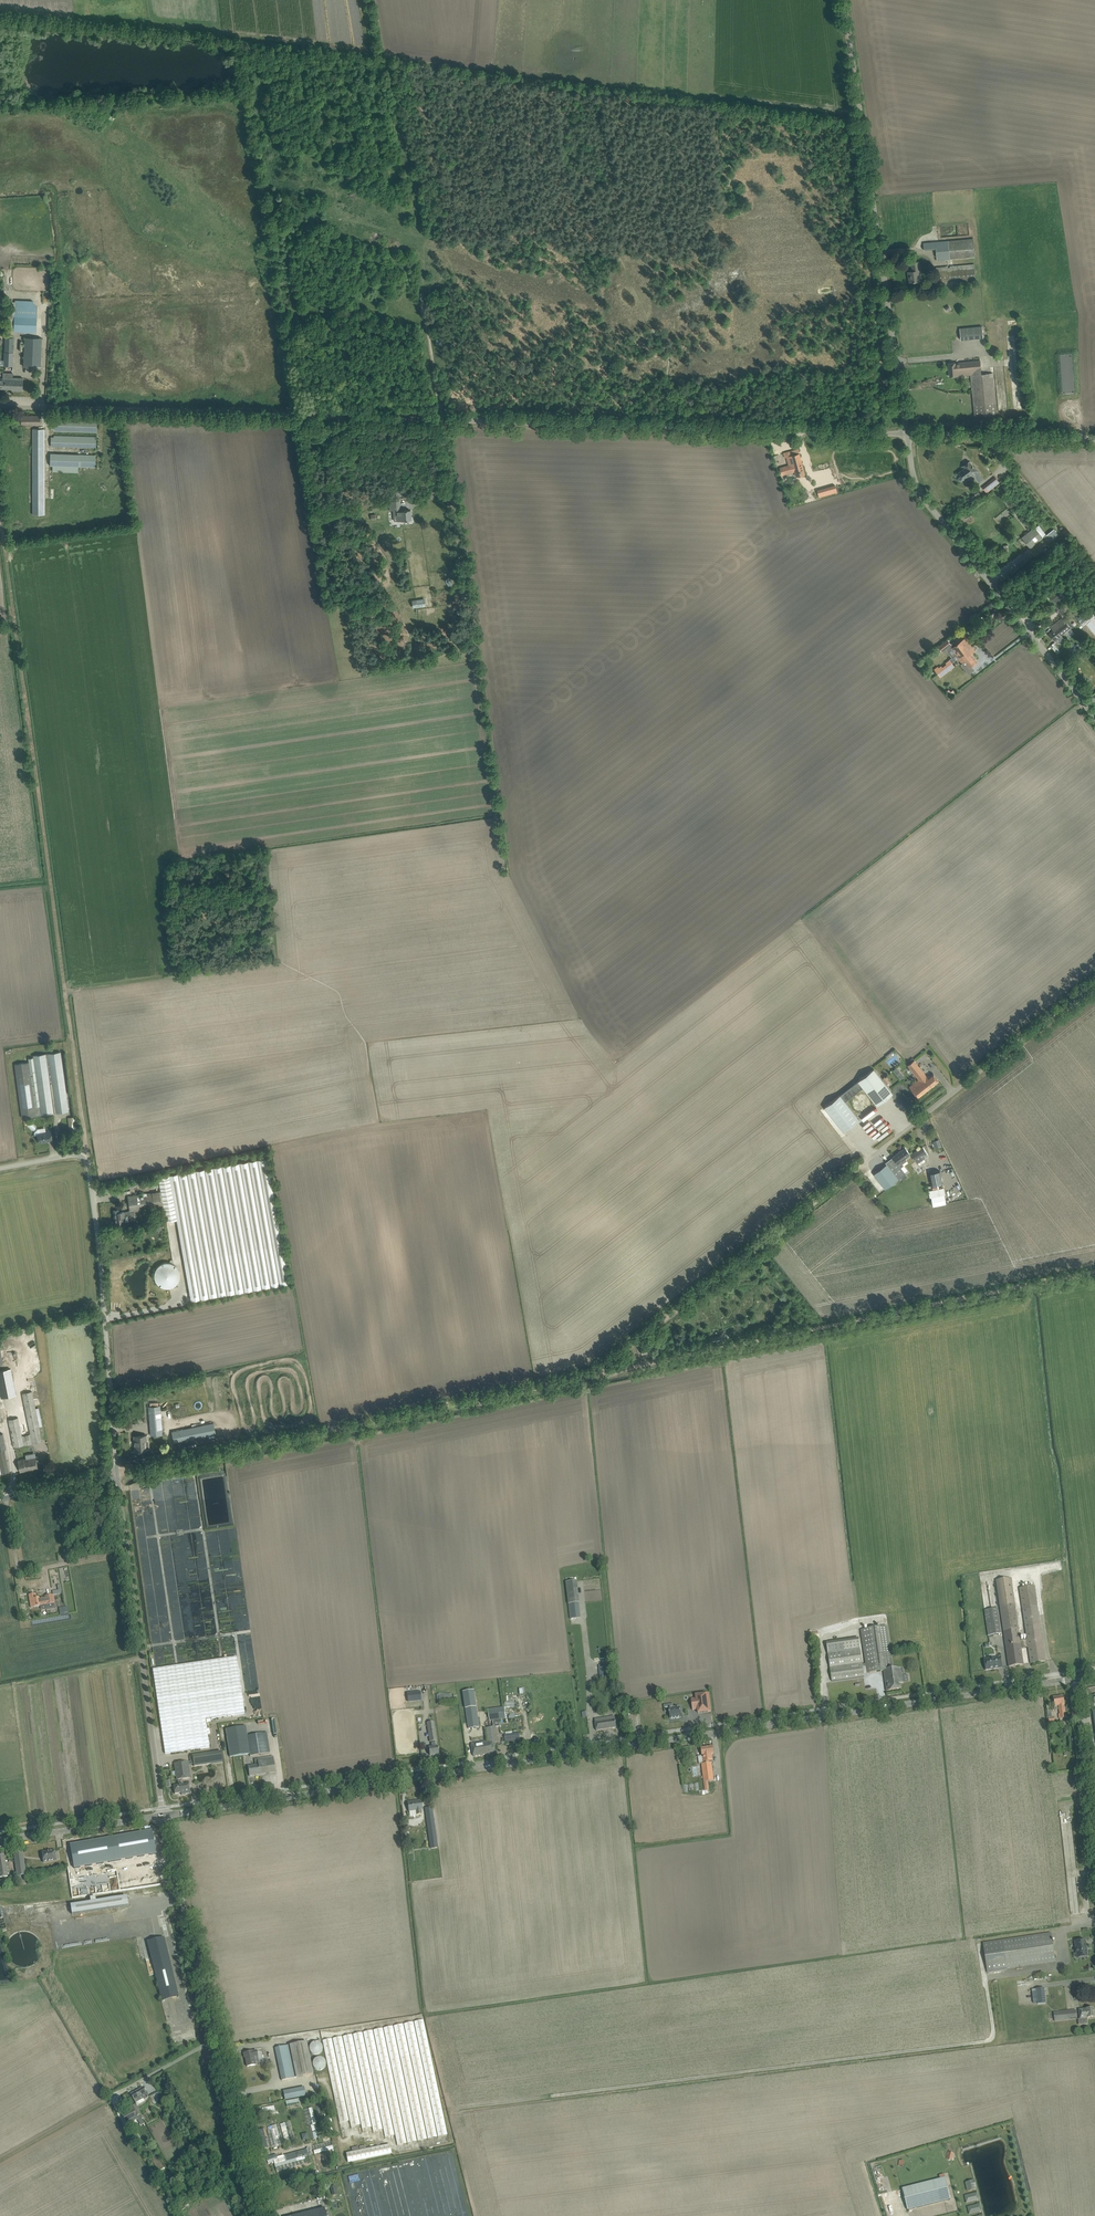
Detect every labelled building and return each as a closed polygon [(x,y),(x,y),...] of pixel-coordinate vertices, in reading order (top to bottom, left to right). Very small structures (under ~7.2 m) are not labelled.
[(591,186),(582,185),(581,194),(590,194),(591,186)] [(450,214),(430,221),(434,230),(453,223),(450,214)] [(975,257),(974,238),(924,243),(924,250),(936,249),(937,261),(975,257)] [(921,271),(919,262),(911,263),(912,268),(914,268),(914,271),(908,272),(909,276),(910,276),(911,282),(914,282),(915,282),(921,281),(919,271),(921,271)] [(974,264),(950,266),(950,267),(948,267),(948,266),(934,267),(936,288),(941,288),(941,286),(976,283),(974,264)] [(36,307),(33,301),(15,300),(15,301),(9,301),(7,328),(14,329),(14,331),(36,332),(37,307),(36,307)] [(961,340),(983,338),(982,326),(960,328),(961,340)] [(13,366),(14,338),(5,337),(4,366),(13,366)] [(41,367),(42,338),(25,337),(23,367),(41,367)] [(1075,393),(1072,354),(1060,355),(1063,394),(1075,393)] [(981,374),(980,360),(956,363),(949,363),(950,377),(971,374),(975,415),(997,413),(993,373),(981,374)] [(23,378),(13,377),(13,373),(3,373),(3,378),(0,378),(0,388),(12,389),(12,390),(23,391),(23,378)] [(40,424),(40,416),(22,416),(22,424),(40,424)] [(97,433),(97,422),(51,420),(51,430),(54,430),(54,431),(97,433)] [(45,431),(45,429),(33,429),(33,437),(44,437),(45,431)] [(96,447),(96,437),(54,435),(54,437),(51,437),(51,446),(96,447)] [(44,515),(44,437),(33,437),(32,514),(44,515)] [(805,474),(800,454),(798,449),(784,453),(785,458),(787,457),(789,465),(780,467),(782,473),(782,475),(795,471),(797,476),(805,474)] [(95,467),(96,455),(50,453),(50,465),(53,466),(52,471),(78,472),(78,466),(95,467)] [(960,481),(962,481),(968,476),(976,470),(969,461),(963,466),(965,468),(959,472),(961,476),(959,477),(958,479),(960,481)] [(999,482),(995,477),(991,481),(994,486),(990,489),(986,484),(986,485),(988,487),(985,490),(983,487),(982,487),(986,492),(999,482)] [(801,493),(797,494),(798,498),(802,497),(803,503),(820,499),(818,490),(801,493)] [(977,491),(970,498),(973,501),(980,494),(977,491)] [(394,521),(400,520),(406,520),(407,520),(409,519),(411,519),(411,514),(410,510),(406,510),(405,510),(400,511),(400,504),(389,506),(390,511),(393,510),(394,515),(394,521)] [(1037,542),(1043,538),(1035,528),(1034,527),(1026,534),(1024,536),(1033,546),(1037,542)] [(1049,543),(1059,535),(1054,529),(1044,537),(1049,543)] [(1056,603),(1068,593),(1062,585),(1049,595),(1056,603)] [(413,608),(426,606),(425,598),(412,600),(413,608)] [(1076,617),(1077,619),(1081,624),(1085,621),(1084,619),(1086,618),(1083,612),(1076,617)] [(1053,630),(1049,634),(1054,640),(1055,642),(1056,641),(1058,643),(1064,639),(1061,635),(1065,632),(1070,628),(1073,626),(1067,618),(1064,620),(1062,617),(1055,623),(1050,627),(1053,630)] [(947,639),(938,646),(938,647),(940,649),(942,651),(945,649),(951,658),(949,660),(952,663),(959,658),(972,647),(965,638),(961,641),(959,643),(953,647),(951,644),(947,639)] [(1073,653),(1080,648),(1078,645),(1078,644),(1075,646),(1072,642),(1068,646),(1073,653)] [(972,647),(959,658),(963,663),(965,661),(970,667),(973,665),(977,662),(971,654),(975,651),(972,647)] [(948,666),(941,671),(944,675),(954,666),(952,663),(948,666)] [(938,666),(934,669),(938,674),(941,671),(948,666),(946,664),(942,667),(941,665),(939,667),(938,666)] [(22,1117),(69,1111),(60,1052),(33,1056),(33,1058),(28,1058),(29,1062),(15,1064),(22,1117)] [(914,1060),(907,1066),(916,1076),(918,1079),(909,1086),(917,1096),(918,1098),(928,1090),(939,1081),(936,1076),(934,1074),(928,1078),(925,1074),(914,1060)] [(877,1106),(893,1093),(874,1069),(858,1081),(863,1087),(877,1106)] [(825,1107),(844,1131),(859,1119),(845,1101),(863,1087),(858,1081),(825,1107)] [(871,1104),(871,1102),(871,1100),(870,1098),(869,1097),(868,1095),(867,1094),(865,1093),(863,1093),(861,1092),(859,1093),(857,1093),(856,1094),(854,1095),(853,1097),(852,1099),(851,1101),(851,1102),(852,1104),(852,1106),(853,1108),(854,1109),(856,1111),(858,1111),(859,1112),(861,1112),(863,1112),(865,1111),(867,1110),(868,1109),(870,1108),(870,1106),(871,1104)] [(69,1132),(76,1131),(74,1117),(68,1118),(69,1132)] [(27,1126),(33,1132),(37,1127),(31,1122),(27,1126)] [(878,1139),(888,1132),(886,1129),(879,1134),(871,1124),(866,1127),(868,1130),(867,1131),(873,1139),(876,1137),(878,1139)] [(38,1129),(34,1132),(34,1135),(38,1134),(39,1142),(53,1140),(51,1130),(46,1130),(46,1132),(40,1133),(39,1129),(38,1129)] [(905,1173),(900,1166),(907,1160),(905,1158),(906,1157),(910,1154),(905,1147),(893,1157),(897,1162),(893,1165),(901,1176),(905,1173)] [(916,1163),(928,1155),(923,1147),(911,1155),(916,1163)] [(177,1219),(190,1292),(186,1293),(187,1301),(290,1283),(267,1158),(169,1176),(177,1219)] [(887,1164),(874,1174),(885,1189),(893,1183),(901,1176),(893,1165),(889,1160),(886,1162),(887,1164)] [(940,1171),(930,1173),(932,1185),(943,1183),(940,1171)] [(166,1221),(177,1219),(169,1176),(158,1177),(166,1221)] [(126,1182),(121,1184),(122,1190),(128,1188),(135,1186),(133,1180),(126,1182)] [(135,1214),(135,1211),(163,1207),(161,1192),(128,1196),(130,1211),(128,1211),(124,1212),(119,1213),(119,1210),(113,1211),(115,1223),(129,1221),(128,1216),(130,1215),(131,1216),(134,1216),(134,1215),(135,1214)] [(151,1282),(174,1288),(180,1267),(157,1261),(151,1282)] [(4,1397),(16,1395),(11,1369),(0,1371),(0,1394),(1,1398),(4,1397)] [(42,1441),(29,1378),(19,1380),(30,1434),(22,1435),(18,1417),(8,1419),(14,1447),(42,1441)] [(198,1401),(194,1405),(199,1409),(202,1404),(198,1401)] [(162,1426),(160,1405),(149,1406),(151,1435),(163,1434),(162,1429),(165,1428),(165,1426),(162,1426)] [(174,1443),(216,1434),(214,1423),(177,1430),(172,1431),(174,1443)] [(0,1433),(0,1463),(0,1464),(0,1473),(2,1473),(9,1472),(4,1448),(6,1448),(3,1433),(0,1433)] [(136,1444),(135,1444),(135,1450),(136,1450),(139,1450),(140,1450),(145,1449),(145,1440),(147,1440),(146,1435),(135,1436),(136,1444)] [(20,1471),(38,1468),(36,1457),(18,1460),(20,1471)] [(1020,1641),(1018,1628),(1011,1578),(996,1580),(1008,1661),(1009,1667),(1023,1664),(1021,1648),(1028,1647),(1030,1658),(1031,1663),(1045,1661),(1045,1656),(1034,1586),(1020,1588),(1027,1640),(1020,1641)] [(580,1617),(576,1581),(564,1582),(569,1619),(580,1617)] [(53,1595),(62,1594),(61,1590),(60,1585),(57,1585),(58,1590),(53,1591),(53,1595)] [(591,1595),(586,1596),(592,1656),(608,1654),(606,1641),(609,1641),(605,1588),(590,1589),(591,1595)] [(54,1600),(53,1595),(45,1596),(45,1597),(44,1597),(39,1598),(36,1598),(36,1594),(29,1595),(31,1608),(40,1606),(45,1605),(45,1609),(56,1607),(55,1604),(55,1603),(54,1600)] [(988,1636),(1001,1634),(1000,1624),(998,1608),(988,1610),(984,1610),(988,1636)] [(572,1636),(581,1635),(581,1621),(571,1622),(572,1636)] [(893,1669),(887,1627),(861,1630),(867,1673),(884,1671),(886,1691),(901,1689),(900,1683),(905,1682),(903,1668),(893,1669)] [(832,1682),(864,1677),(861,1650),(859,1638),(826,1643),(828,1655),(832,1682)] [(153,1669),(157,1697),(165,1754),(209,1747),(205,1719),(232,1715),(245,1713),(236,1657),(224,1659),(153,1669)] [(986,1670),(1002,1668),(1001,1657),(984,1660),(986,1670)] [(607,1678),(606,1666),(599,1667),(600,1679),(607,1678)] [(463,1691),(468,1729),(480,1727),(474,1689),(463,1691)] [(406,1702),(419,1701),(418,1692),(405,1693),(406,1702)] [(711,1711),(710,1706),(708,1693),(696,1695),(696,1698),(691,1699),(693,1710),(698,1710),(698,1713),(711,1711)] [(1064,1708),(1064,1705),(1063,1696),(1053,1698),(1055,1707),(1058,1706),(1059,1714),(1058,1714),(1059,1719),(1066,1717),(1064,1709),(1065,1709),(1065,1708),(1064,1708)] [(490,1721),(506,1719),(504,1707),(488,1709),(490,1721)] [(680,1707),(674,1708),(669,1708),(670,1719),(681,1718),(680,1707)] [(596,1731),(616,1728),(615,1716),(595,1719),(596,1725),(596,1731)] [(434,1727),(433,1722),(427,1723),(430,1742),(432,1742),(436,1741),(437,1741),(435,1727),(434,1727)] [(247,1736),(246,1726),(225,1729),(230,1757),(249,1754),(250,1756),(270,1753),(267,1733),(247,1736)] [(495,1740),(498,1740),(497,1735),(494,1735),(493,1727),(486,1728),(488,1741),(490,1741),(491,1753),(496,1753),(495,1746),(496,1746),(495,1740)] [(432,1748),(429,1748),(430,1755),(439,1754),(438,1747),(437,1747),(436,1741),(432,1742),(432,1743),(431,1743),(432,1748)] [(480,1742),(472,1744),(474,1756),(491,1753),(490,1741),(488,1741),(488,1742),(480,1743),(480,1742)] [(702,1756),(699,1756),(700,1764),(702,1764),(703,1764),(703,1762),(712,1761),(713,1761),(712,1755),(714,1754),(713,1747),(701,1749),(702,1756)] [(214,1754),(193,1757),(194,1767),(215,1764),(214,1754)] [(276,1772),(273,1757),(268,1758),(268,1757),(255,1759),(256,1765),(248,1766),(249,1776),(276,1772)] [(703,1776),(701,1776),(702,1778),(704,1778),(705,1791),(709,1790),(708,1782),(714,1781),(711,1762),(713,1762),(712,1761),(703,1762),(703,1764),(702,1764),(703,1776)] [(177,1763),(174,1764),(177,1780),(178,1780),(183,1779),(191,1778),(188,1762),(181,1763),(177,1763)] [(175,1786),(174,1786),(175,1794),(180,1793),(181,1793),(181,1795),(190,1793),(189,1784),(184,1785),(183,1785),(183,1780),(183,1779),(178,1780),(179,1785),(175,1786)] [(421,1810),(422,1809),(421,1800),(416,1801),(408,1803),(409,1811),(410,1816),(421,1814),(421,1810)] [(431,1848),(438,1847),(432,1808),(425,1808),(431,1848)] [(154,1835),(112,1841),(115,1864),(157,1858),(154,1835)] [(115,1864),(112,1841),(71,1847),(74,1870),(115,1864)] [(55,1850),(42,1852),(44,1863),(57,1860),(55,1850)] [(18,1876),(26,1875),(23,1851),(14,1853),(18,1876)] [(4,1854),(0,1855),(0,1878),(12,1876),(9,1863),(6,1863),(4,1854)] [(128,1906),(127,1897),(96,1902),(95,1898),(90,1899),(91,1902),(70,1905),(72,1915),(128,1906)] [(987,1973),(1007,1970),(1007,1969),(1055,1961),(1051,1933),(983,1943),(987,1973)] [(164,1938),(147,1942),(151,1956),(155,1974),(161,1997),(178,1993),(164,1938)] [(1088,1957),(1085,1940),(1075,1941),(1077,1958),(1088,1957)] [(1046,2003),(1044,1988),(1036,1989),(1032,1990),(1033,2003),(1038,2003),(1038,2004),(1046,2003)] [(1078,2025),(1088,2024),(1087,2018),(1094,2017),(1093,2008),(1079,2010),(1080,2018),(1077,2018),(1078,2025)] [(1055,2021),(1077,2019),(1076,2010),(1054,2012),(1055,2021)] [(281,2081),(313,2074),(307,2042),(275,2048),(281,2081)] [(309,2047),(309,2048),(309,2049),(309,2050),(310,2051),(310,2052),(311,2053),(312,2054),(313,2055),(314,2055),(315,2055),(316,2055),(317,2055),(318,2055),(319,2055),(319,2054),(320,2054),(321,2053),(322,2052),(322,2051),(322,2050),(323,2049),(323,2048),(322,2048),(322,2047),(322,2046),(322,2045),(321,2045),(321,2044),(320,2044),(320,2043),(319,2043),(318,2042),(317,2042),(316,2042),(315,2042),(314,2042),(313,2043),(312,2043),(311,2044),(310,2045),(310,2046),(309,2047)] [(258,2056),(257,2051),(253,2052),(253,2051),(244,2053),(244,2057),(245,2057),(247,2067),(255,2065),(254,2057),(258,2056)] [(320,2071),(321,2070),(322,2070),(323,2069),(324,2069),(324,2068),(325,2067),(325,2066),(326,2065),(326,2064),(326,2063),(326,2062),(325,2061),(325,2060),(324,2059),(323,2058),(322,2058),(321,2058),(320,2057),(319,2057),(318,2057),(317,2058),(316,2058),(315,2059),(314,2060),(313,2061),(313,2062),(313,2063),(313,2064),(313,2065),(313,2066),(313,2067),(314,2068),(315,2069),(316,2069),(316,2070),(317,2070),(318,2070),(319,2071),(320,2071)] [(285,2101),(306,2096),(304,2087),(283,2091),(285,2101)] [(134,2099),(134,2100),(136,2103),(143,2098),(144,2100),(148,2097),(146,2093),(146,2092),(143,2088),(131,2095),(134,2099)] [(153,2104),(162,2100),(157,2092),(149,2096),(153,2104)] [(131,2110),(122,2115),(126,2122),(130,2120),(131,2123),(137,2119),(138,2121),(143,2118),(141,2115),(138,2110),(135,2105),(130,2108),(131,2110)] [(269,2111),(270,2116),(274,2115),(274,2114),(276,2114),(274,2106),(262,2109),(263,2112),(269,2111)] [(317,2124),(312,2107),(304,2109),(308,2126),(317,2124)] [(280,2125),(285,2144),(294,2141),(289,2122),(280,2125)] [(267,2131),(272,2147),(284,2144),(279,2124),(267,2127),(268,2131),(267,2131)] [(266,2138),(263,2130),(254,2132),(259,2150),(270,2148),(268,2138),(266,2138)] [(137,2134),(132,2137),(136,2143),(141,2140),(137,2134)] [(332,2141),(313,2146),(315,2154),(334,2149),(332,2141)] [(346,2154),(348,2162),(391,2153),(389,2145),(346,2154)] [(276,2154),(266,2157),(268,2164),(274,2162),(275,2165),(311,2154),(309,2149),(277,2157),(276,2154)] [(192,2178),(188,2171),(182,2175),(189,2187),(196,2183),(193,2177),(192,2178)] [(364,2174),(353,2177),(363,2215),(366,2214),(369,2212),(367,2212),(368,2205),(364,2204),(369,2203),(370,2200),(374,2199),(370,2198),(372,2197),(374,2198),(376,2197),(380,2196),(379,2194),(381,2193),(383,2191),(381,2188),(382,2185),(385,2186),(386,2185),(384,2181),(383,2184),(378,2183),(377,2183),(372,2185),(370,2184),(372,2180),(366,2179),(364,2174)] [(907,2210),(950,2199),(945,2178),(902,2189),(907,2210)] [(325,2208),(292,2215),(327,2215),(325,2208)]
